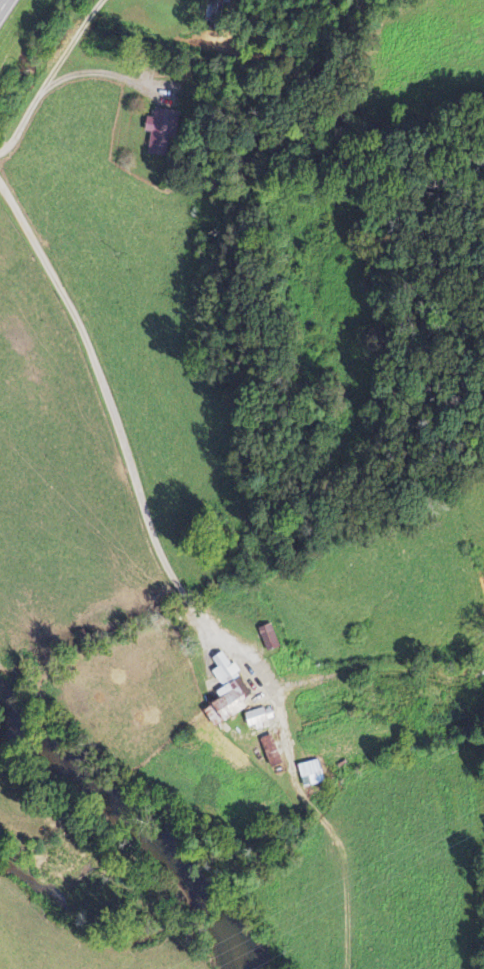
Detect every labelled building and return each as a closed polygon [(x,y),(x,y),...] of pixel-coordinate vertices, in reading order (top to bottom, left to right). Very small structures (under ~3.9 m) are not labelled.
[(148,151),(168,162),(185,127),(176,123),(179,118),(156,107),(145,131),(155,136),(148,151)] [(257,628),(262,652),(277,648),(272,625),(257,628)] [(211,729),(245,709),(239,700),(248,695),(230,665),(228,666),(220,653),(209,659),(215,669),(209,672),(220,689),(213,693),(217,700),(200,710),(211,729)] [(272,721),(268,707),(241,716),(246,729),(272,721)] [(280,765),(269,736),(257,740),(268,769),(280,765)] [(296,766),(301,788),(322,784),(316,761),(296,766)]
